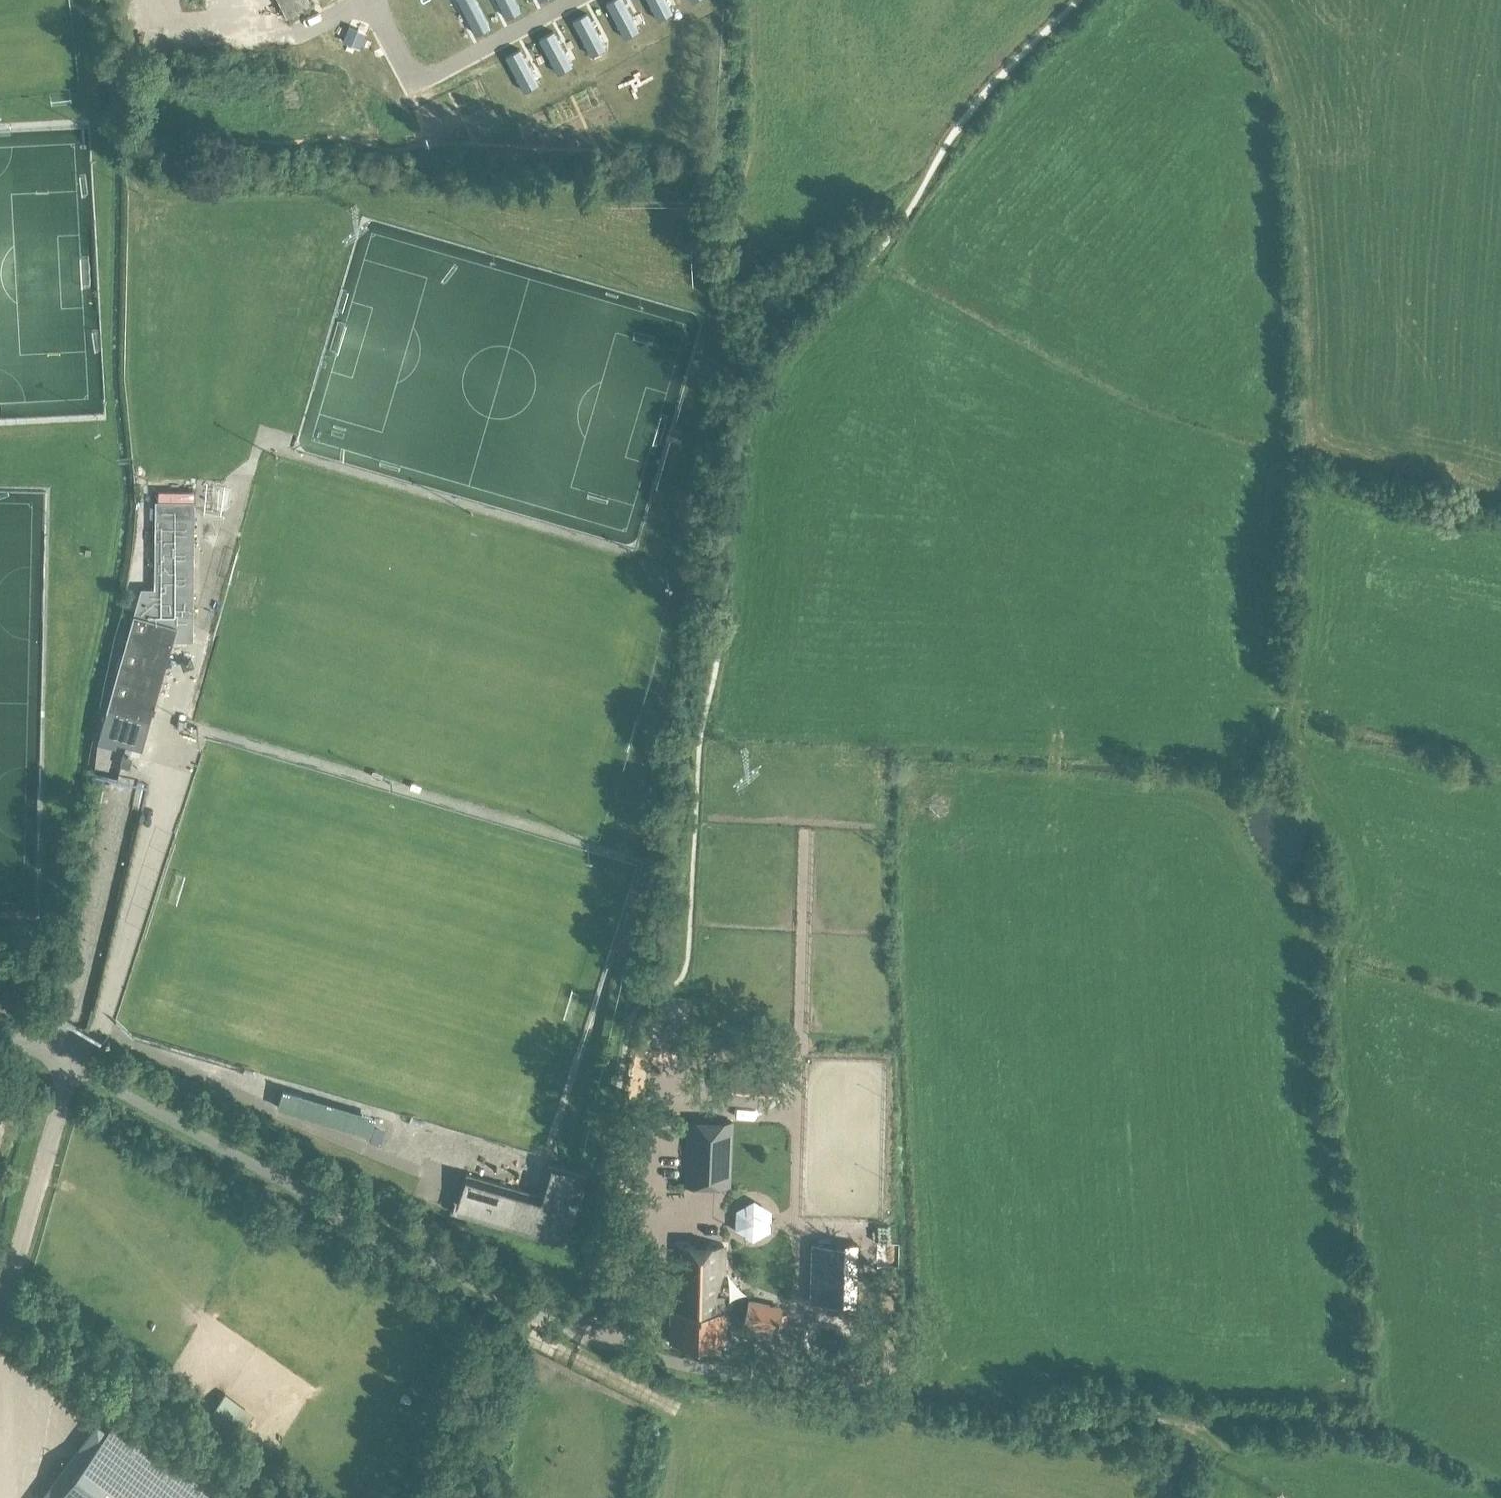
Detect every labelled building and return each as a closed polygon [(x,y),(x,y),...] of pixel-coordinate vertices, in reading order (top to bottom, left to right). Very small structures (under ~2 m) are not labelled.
[(310,4),(307,0),(278,0),(286,17),(310,4)] [(476,33),(490,26),(477,0),(459,0),(476,33)] [(507,17),(521,10),(516,0),(498,0),(507,17)] [(606,2),(625,38),(639,30),(623,0),(611,0),(606,2)] [(659,20),(673,13),(666,0),(648,0),(659,20)] [(587,13),(573,20),(592,56),(606,48),(587,13)] [(554,31),(539,38),(558,73),(572,66),(554,31)] [(520,49),(506,56),(525,91),(539,84),(520,49)] [(192,640),(195,501),(156,501),(155,589),(143,589),(135,614),(134,614),(98,741),(118,747),(119,742),(142,749),(173,639),(192,640)] [(721,1078),(719,1093),(727,1103),(770,1107),(780,1099),(781,1084),(773,1073),(731,1069),(721,1078)] [(274,1093),(271,1112),(368,1128),(371,1109),(274,1093)] [(12,1106),(0,1103),(0,1119),(8,1122),(12,1106)] [(730,1187),(731,1126),(688,1125),(687,1186),(730,1187)] [(567,1247),(587,1178),(551,1168),(541,1200),(468,1178),(457,1215),(567,1247)] [(811,1245),(810,1303),(855,1304),(856,1247),(811,1245)] [(670,1344),(724,1346),(727,1249),(677,1247),(674,1311),(671,1311),(670,1344)] [(777,1331),(782,1306),(749,1299),(744,1324),(777,1331)] [(223,1395),(210,1412),(239,1434),(252,1417),(223,1395)] [(118,1417),(107,1431),(98,1423),(41,1497),(224,1497),(118,1417)]
